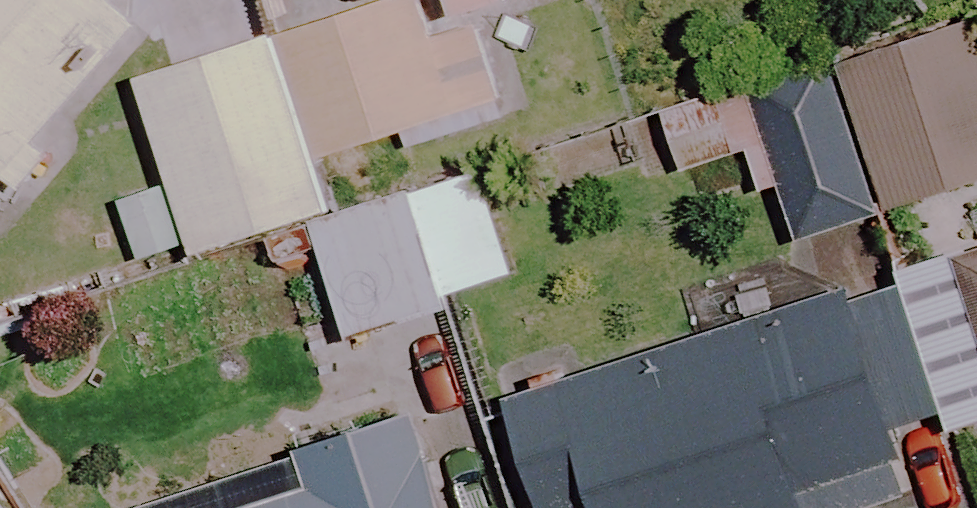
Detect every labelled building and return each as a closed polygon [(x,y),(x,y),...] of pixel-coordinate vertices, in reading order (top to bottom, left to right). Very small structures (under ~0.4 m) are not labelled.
[(106,0),(0,0),(0,180),(135,26),(106,0)] [(311,163),(497,106),(473,27),(434,39),(423,0),(406,0),(273,41),(311,163)] [(451,20),(515,0),(445,0),(451,20)] [(888,215),(976,187),(976,30),(975,23),(842,63),(888,215)] [(311,163),(273,41),(140,82),(194,258),(327,217),(311,163)] [(888,215),(842,63),(660,118),(677,175),(732,158),(745,200),(776,190),(792,243),(888,215)] [(516,288),(478,171),(309,225),(347,342),(516,288)] [(958,448),(976,442),(976,247),(904,270),(949,417),(958,448)] [(904,270),(504,393),(539,507),(910,507),(888,436),(949,417),(904,270)] [(413,418),(301,454),(312,488),(249,507),(442,507),(413,418)]
